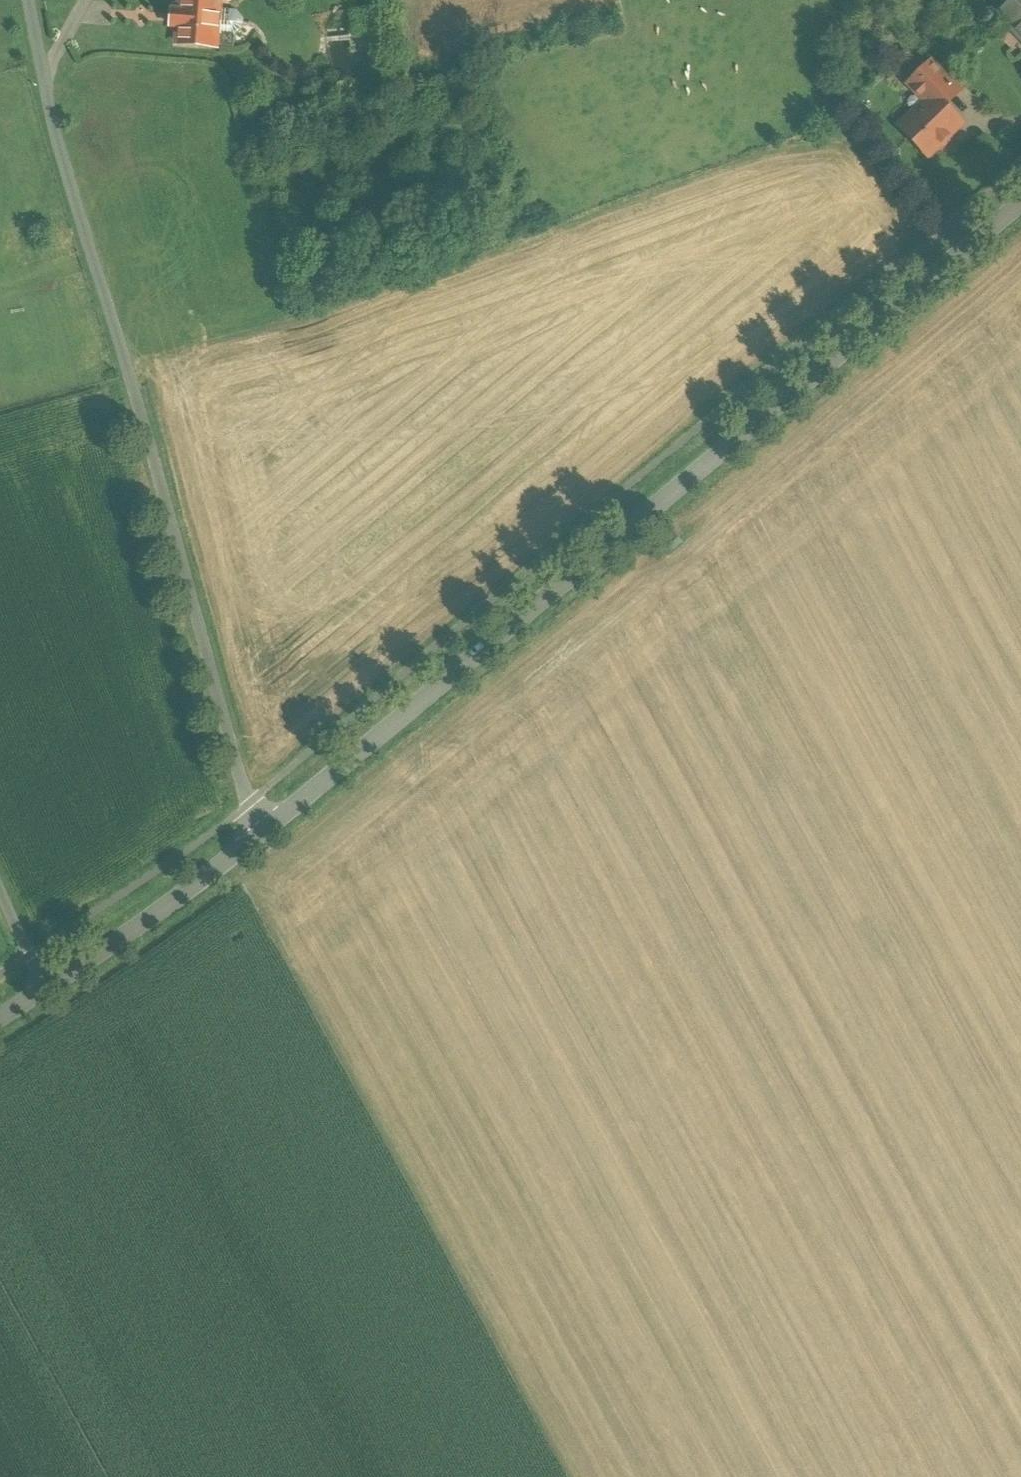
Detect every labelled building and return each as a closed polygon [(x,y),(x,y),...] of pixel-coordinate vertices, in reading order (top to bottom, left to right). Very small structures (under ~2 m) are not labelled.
[(181,12),(173,12),(172,27),(179,26),(179,44),(217,47),(220,0),(182,0),(181,12)] [(996,15),(1020,41),(1020,0),(1012,0),(996,15)] [(909,85),(927,103),(930,106),(938,98),(945,106),(959,94),(930,64),(909,85)] [(962,125),(945,106),(938,98),(930,106),(927,103),(899,129),(928,158),(962,125)]
